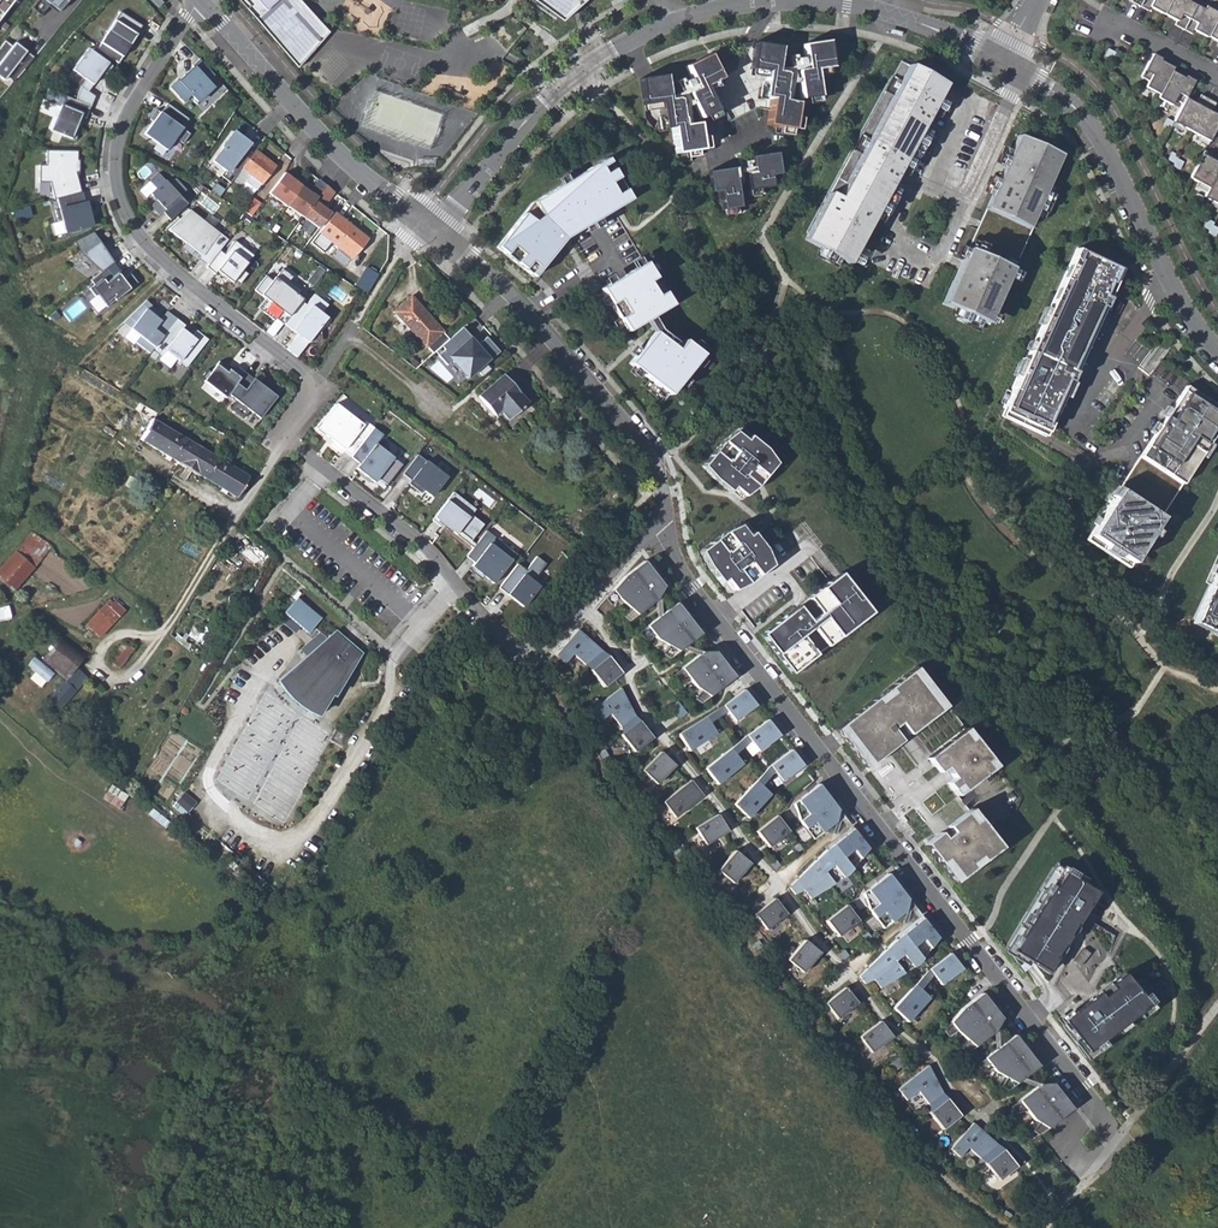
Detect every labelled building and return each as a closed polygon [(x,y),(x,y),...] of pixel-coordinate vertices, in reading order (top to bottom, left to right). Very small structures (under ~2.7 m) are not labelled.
[(59,11),(67,0),(45,0),(59,11)] [(245,9),(248,6),(242,0),(237,0),(245,9)] [(295,66),(322,35),(311,24),(316,19),(299,0),(242,0),(248,6),(245,9),(295,66)] [(560,22),(585,0),(528,0),(560,22)] [(1138,6),(1147,10),(1149,7),(1162,14),(1169,0),(1141,0),(1138,6)] [(1194,0),(1169,0),(1162,14),(1175,21),(1173,25),(1182,29),(1197,1),(1194,0)] [(1197,1),(1182,29),(1191,34),(1192,30),(1206,37),(1206,36),(1217,14),(1217,13),(1197,1)] [(98,47),(120,61),(143,24),(121,11),(98,47)] [(1206,36),(1217,43),(1217,14),(1206,36)] [(328,32),(316,19),(311,24),(322,35),(295,66),(297,68),(328,32)] [(832,67),(828,40),(803,45),(806,69),(796,71),(800,99),(819,96),(815,70),(832,67)] [(5,41),(0,47),(0,78),(3,81),(6,77),(13,82),(34,58),(25,51),(14,43),(12,46),(5,41)] [(781,47),(754,42),(750,69),(767,72),(762,98),(771,99),(766,125),(793,129),(798,103),(783,100),(784,93),(786,74),(784,74),(785,73),(776,71),(781,47)] [(74,99),(89,105),(93,95),(86,90),(100,70),(105,73),(111,65),(86,47),(70,69),(84,79),(79,86),(74,99)] [(709,54),(685,66),(697,88),(687,93),(700,119),(717,111),(705,86),(721,78),(709,54)] [(884,58),(879,54),(873,64),(878,67),(884,58)] [(1159,58),(1151,54),(1147,61),(1155,65),(1158,60),(1158,61),(1159,58)] [(168,85),(183,101),(191,94),(196,101),(212,86),(207,80),(214,74),(199,57),(191,64),(193,66),(178,79),(176,78),(168,85)] [(1170,71),(1171,67),(1158,61),(1158,60),(1155,65),(1147,61),(1138,77),(1146,81),(1143,87),(1157,95),(1170,71)] [(945,84),(909,65),(837,198),(828,193),(807,233),(803,240),(848,264),(945,84)] [(1183,78),(1170,71),(1157,95),(1155,98),(1169,106),(1172,99),(1180,104),(1183,98),(1189,87),(1181,83),(1183,78)] [(665,75),(638,79),(642,105),(659,103),(663,129),(672,128),(675,154),(702,150),(698,123),(684,125),(682,118),(681,118),(678,99),(677,99),(677,98),(668,99),(665,75)] [(1192,81),(1184,76),(1183,78),(1181,83),(1189,87),(1192,81)] [(688,80),(683,83),(686,89),(691,86),(688,80)] [(84,117),(89,105),(74,99),(63,94),(49,127),(74,138),(79,123),(76,122),(79,115),(84,117)] [(1194,104),(1183,98),(1180,104),(1170,122),(1189,132),(1206,99),(1199,94),(1194,104)] [(1206,99),(1189,132),(1207,141),(1217,121),(1217,116),(1209,112),(1214,103),(1206,99)] [(143,133),(165,149),(174,137),(182,143),(189,133),(181,127),(188,118),(166,102),(160,111),(155,108),(149,117),(152,120),(143,133)] [(241,168),(252,153),(245,147),(246,145),(244,143),(245,141),(233,131),(231,133),(221,147),(222,148),(211,161),(223,170),(219,176),(229,183),(241,168)] [(1062,155),(1018,135),(942,304),(985,324),(1062,155)] [(79,191),(74,171),(77,171),(78,158),(75,158),(76,150),(44,149),(44,164),(37,164),(36,180),(48,181),(52,198),(55,197),(79,191)] [(249,175),(244,182),(255,189),(255,190),(273,165),(254,151),(252,153),(241,168),(249,175)] [(1202,151),(1188,178),(1206,188),(1217,166),(1217,164),(1212,161),(1208,159),(1210,155),(1202,151)] [(779,174),(776,153),(751,157),(753,171),(745,172),(747,191),(772,187),(770,176),(779,174)] [(535,277),(564,240),(630,200),(605,158),(532,202),(497,247),(535,277)] [(418,167),(434,167),(434,160),(418,159),(418,167)] [(1206,188),(1202,197),(1217,206),(1217,166),(1206,188)] [(735,168),(707,172),(710,192),(719,191),(722,210),(739,207),(735,178),(737,177),(735,168)] [(168,206),(175,213),(186,202),(178,194),(185,188),(175,177),(168,183),(157,171),(149,178),(156,186),(149,192),(156,198),(150,204),(159,214),(165,208),(168,206)] [(287,203),(299,185),(300,184),(282,171),(268,192),(285,205),(287,203)] [(239,188),(249,196),(255,189),(244,182),(239,188)] [(316,197),(299,185),(287,203),(303,214),(316,197)] [(334,191),(325,185),(316,197),(303,214),(319,226),(330,213),(322,207),(334,191)] [(83,201),(81,191),(79,191),(55,197),(57,208),(53,209),(56,220),(60,219),(63,232),(91,225),(87,212),(91,211),(88,200),(83,201)] [(254,199),(245,210),(252,215),(260,203),(254,199)] [(168,206),(165,208),(171,216),(175,213),(168,206)] [(198,257),(206,264),(219,248),(227,237),(189,207),(166,229),(200,255),(198,257)] [(332,240),(352,255),(366,236),(335,211),(319,231),(332,240)] [(81,254),(100,270),(111,261),(91,231),(74,240),(81,254)] [(312,240),(324,250),(332,240),(319,231),(312,240)] [(219,248),(206,264),(205,266),(214,273),(215,271),(222,276),(224,273),(238,284),(246,273),(241,269),(252,254),(233,239),(224,252),(219,248)] [(1046,427),(1119,268),(1074,247),(1001,406),(1046,427)] [(367,264),(374,269),(379,263),(368,256),(364,262),(367,264)] [(119,270),(112,261),(111,261),(100,270),(89,279),(92,284),(87,287),(93,295),(96,293),(105,306),(136,281),(129,272),(121,278),(117,272),(119,270)] [(627,331),(671,305),(646,263),(602,289),(627,331)] [(377,271),(374,269),(367,264),(359,275),(364,278),(358,286),(365,291),(377,271)] [(305,343),(319,341),(318,331),(318,327),(326,317),(320,312),(326,304),(312,293),(304,304),(299,300),(301,298),(297,295),(300,290),(288,281),(292,276),(281,268),(274,277),(273,276),(270,280),(264,275),(253,289),(264,298),(260,303),(265,307),(262,311),(272,319),(274,317),(296,334),(285,348),(295,356),(305,343)] [(597,274),(603,285),(614,278),(609,268),(597,274)] [(354,283),(358,286),(364,278),(359,275),(354,283)] [(335,284),(330,294),(342,300),(347,290),(335,284)] [(440,329),(410,293),(392,309),(400,319),(408,328),(422,344),(423,344),(431,354),(434,351),(440,345),(447,339),(440,329)] [(148,352),(152,347),(175,317),(166,310),(158,319),(152,314),(155,310),(145,299),(121,322),(138,335),(134,341),(148,352)] [(265,307),(260,303),(257,307),(262,311),(265,307)] [(183,324),(175,317),(152,347),(160,354),(164,349),(185,366),(206,338),(195,329),(190,335),(181,328),(183,324)] [(326,317),(318,327),(318,331),(328,319),(326,317)] [(408,328),(400,319),(396,323),(405,332),(408,328)] [(470,336),(461,326),(447,339),(440,345),(443,349),(437,355),(446,365),(451,360),(467,377),(488,358),(489,359),(498,350),(485,335),(475,344),(469,337),(470,336)] [(629,362),(668,394),(701,354),(682,339),(675,348),(654,331),(629,362)] [(482,376),(490,369),(487,364),(479,372),(482,376)] [(247,410),(257,418),(274,396),(260,385),(258,387),(250,381),(252,378),(244,372),(226,394),(234,400),(229,407),(241,417),(247,410)] [(507,419),(527,402),(502,373),(477,395),(494,414),(499,410),(507,419)] [(1186,386),(1087,536),(1130,563),(1217,430),(1217,407),(1186,386)] [(369,471),(385,484),(401,465),(374,444),(381,435),(364,421),(361,425),(334,404),(315,428),(332,442),(329,445),(340,453),(342,450),(358,463),(354,468),(365,476),(369,471)] [(139,411),(145,415),(149,409),(143,405),(139,411)] [(1046,427),(1001,406),(997,416),(1042,436),(1046,427)] [(151,418),(155,412),(149,409),(145,415),(151,418)] [(172,431),(151,418),(139,439),(170,457),(178,443),(168,437),(172,431)] [(723,441),(702,466),(714,480),(739,500),(756,487),(775,463),(765,449),(739,428),(723,441)] [(225,463),(172,431),(168,437),(178,443),(170,457),(205,477),(213,465),(221,469),(225,463)] [(431,496),(445,477),(415,455),(401,474),(409,480),(407,483),(419,493),(422,489),(431,496)] [(248,476),(225,463),(221,469),(213,465),(205,477),(236,496),(248,476)] [(381,489),(385,484),(369,471),(365,476),(381,489)] [(469,515),(473,509),(451,492),(430,520),(439,527),(440,524),(454,535),(457,531),(469,540),(482,524),(469,515)] [(725,532),(700,551),(708,567),(729,593),(747,584),(771,565),(764,548),(744,523),(725,532)] [(457,531),(454,535),(471,548),(474,544),(469,540),(457,531)] [(479,574),(492,584),(515,554),(501,543),(499,546),(492,540),(494,538),(485,531),(474,544),(471,548),(465,557),(473,563),(467,570),(477,577),(479,574)] [(13,591),(50,549),(31,533),(0,569),(0,580),(13,591)] [(257,568),(261,563),(263,561),(254,551),(247,557),(257,568)] [(242,562),(252,572),(257,568),(247,557),(242,562)] [(511,599),(521,607),(537,587),(530,582),(543,565),(534,558),(524,571),(515,565),(497,588),(506,595),(508,593),(512,597),(511,599)] [(622,576),(610,590),(617,599),(635,614),(654,600),(662,586),(642,561),(622,576)] [(1192,617),(1217,630),(1217,561),(1192,617)] [(870,613),(839,573),(761,634),(792,674),(870,613)] [(319,619),(297,599),(285,612),(307,632),(319,619)] [(110,605),(107,601),(85,625),(98,638),(123,611),(113,602),(110,605)] [(675,603),(645,626),(655,638),(677,651),(699,634),(675,603)] [(1192,617),(1190,622),(1217,635),(1217,630),(1192,617)] [(601,651),(576,629),(554,655),(563,663),(571,653),(583,665),(601,651)] [(45,630),(42,636),(48,639),(51,633),(45,630)] [(357,651),(334,631),(280,679),(285,687),(293,696),(301,703),(309,708),(319,713),(357,651)] [(42,661),(66,681),(77,669),(87,656),(63,636),(42,661)] [(107,666),(116,674),(133,651),(124,644),(107,666)] [(713,651),(701,651),(679,668),(694,687),(708,695),(732,677),(713,651)] [(620,673),(606,655),(588,669),(602,687),(620,673)] [(947,705),(916,667),(836,730),(866,768),(901,741),(892,729),(900,723),(909,735),(947,705)] [(58,714),(88,679),(77,669),(66,681),(46,704),(58,714)] [(633,715),(619,687),(588,711),(597,722),(609,713),(619,726),(633,715)] [(722,705),(713,711),(717,717),(726,711),(734,721),(754,705),(742,689),(722,705)] [(684,713),(675,701),(667,706),(677,719),(684,713)] [(717,717),(713,711),(676,734),(687,751),(714,733),(708,723),(717,717)] [(766,719),(737,742),(741,748),(750,741),(758,751),(778,735),(766,719)] [(650,738),(637,720),(619,734),(633,752),(650,738)] [(957,795),(994,766),(965,729),(928,759),(939,773),(945,767),(954,778),(947,783),(957,795)] [(741,748),(737,742),(703,768),(715,784),(741,764),(733,754),(741,748)] [(769,765),(762,773),(767,778),(773,771),(781,781),(801,765),(789,749),(769,765)] [(673,765),(658,751),(640,770),(655,784),(673,765)] [(767,778),(762,773),(731,804),(746,818),(769,794),(759,786),(767,778)] [(701,796),(688,780),(660,802),(673,818),(701,796)] [(836,809),(816,784),(791,804),(797,821),(811,839),(833,822),(836,809)] [(173,805),(186,815),(197,800),(185,790),(173,805)] [(925,844),(955,883),(1001,847),(970,809),(948,826),(952,832),(944,838),(940,832),(925,844)] [(715,814),(693,828),(704,845),(726,831),(715,814)] [(787,831),(774,815),(754,831),(767,847),(787,831)] [(824,850),(787,887),(793,894),(802,889),(808,898),(845,875),(866,848),(851,828),(824,850)] [(748,863),(732,850),(716,870),(732,883),(748,863)] [(1094,891),(1053,867),(1005,947),(1046,971),(1069,932),(1108,955),(1113,935),(1079,915),(1094,891)] [(886,874),(861,893),(867,910),(881,929),(903,912),(906,899),(886,874)] [(788,913),(775,897),(755,913),(768,929),(788,913)] [(861,919),(848,904),(828,920),(840,936),(861,919)] [(894,939),(857,976),(863,984),(872,979),(879,988),(915,965),(936,938),(921,918),(894,939)] [(821,952),(805,939),(789,959),(805,971),(821,952)] [(932,968),(924,976),(930,981),(936,974),(944,984),(964,968),(952,952),(932,968)] [(1148,1005),(1123,973),(1063,1021),(1088,1052),(1148,1005)] [(930,981),(924,976),(895,1007),(909,1021),(932,997),(922,989),(930,981)] [(859,1002),(846,986),(826,1002),(839,1018),(859,1002)] [(1003,1018),(983,993),(963,1008),(952,1021),(958,1030),(976,1046),(995,1031),(1003,1018)] [(894,1035),(881,1019),(861,1035),(873,1051),(894,1035)] [(1015,1034),(986,1057),(996,1070),(1017,1082),(1039,1065),(1015,1034)] [(930,1064),(899,1088),(908,1099),(920,1090),(930,1103),(944,1092),(930,1064)] [(1041,1082),(1020,1099),(1034,1118),(1048,1127),(1073,1108),(1053,1082),(1041,1082)] [(962,1114),(948,1097),(930,1111),(944,1128),(962,1114)] [(998,1145),(973,1123),(951,1149),(960,1157),(968,1148),(980,1159),(998,1145)] [(1017,1167),(1003,1149),(985,1164),(998,1181),(1017,1167)]
